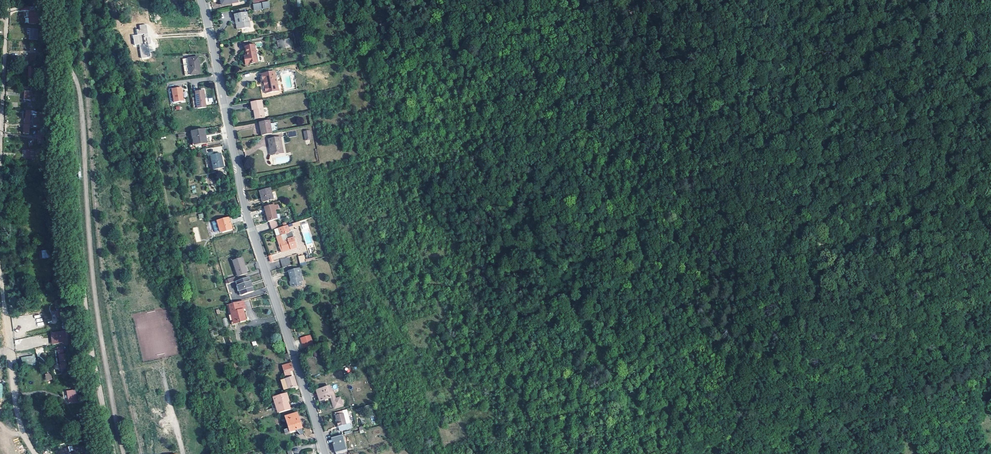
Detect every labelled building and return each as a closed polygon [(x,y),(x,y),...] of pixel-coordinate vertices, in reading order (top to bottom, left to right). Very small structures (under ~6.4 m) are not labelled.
[(254,5),(255,11),(270,7),(269,2),(254,5)] [(248,22),(247,13),(235,15),(237,30),(247,28),(246,22),(248,22)] [(142,29),(138,30),(142,58),(151,57),(149,40),(148,37),(150,37),(148,24),(142,25),(142,29)] [(245,56),(247,65),(258,63),(255,45),(244,47),(246,56),(245,56)] [(201,73),(199,57),(189,58),(192,74),(201,73)] [(265,80),(267,93),(280,90),(276,71),(262,74),(263,81),(265,80)] [(34,86),(26,85),(25,99),(31,99),(32,93),(33,94),(34,86)] [(184,101),(182,87),(173,89),(175,102),(184,101)] [(207,107),(204,90),(196,91),(197,97),(198,109),(207,107)] [(265,117),(262,100),(251,102),(253,110),(255,109),(256,109),(258,118),(265,117)] [(31,110),(27,110),(26,123),(25,123),(24,133),(30,133),(30,128),(32,128),(32,126),(31,126),(31,120),(31,110)] [(273,133),(270,120),(260,122),(263,135),(273,133)] [(208,142),(206,129),(193,131),(196,144),(208,142)] [(298,137),(296,130),(286,132),(288,139),(298,137)] [(192,131),(195,146),(208,144),(208,142),(196,144),(193,131),(192,131)] [(271,144),(272,148),(271,148),(271,153),(283,151),(281,142),(282,142),(281,137),(269,139),(270,144),(271,144)] [(23,150),(23,159),(34,158),(34,149),(23,150)] [(225,167),(222,153),(212,155),(215,169),(225,167)] [(273,199),(273,196),(270,187),(260,190),(263,199),(263,202),(273,199)] [(264,207),(269,222),(270,221),(277,219),(278,218),(275,209),(279,208),(278,204),(274,205),(264,207)] [(231,222),(229,217),(224,219),(217,220),(220,231),(223,233),(233,230),(231,224),(230,222),(231,222)] [(279,226),(277,219),(270,221),(272,229),(279,226)] [(314,246),(307,223),(300,225),(307,248),(314,246)] [(274,237),(274,238),(276,242),(277,242),(279,250),(283,251),(291,248),(292,248),(289,238),(290,238),(289,233),(288,232),(291,231),(290,228),(289,224),(276,229),(278,236),(274,237)] [(53,257),(52,249),(44,250),(45,258),(53,257)] [(248,273),(242,257),(234,260),(236,267),(238,276),(248,273)] [(291,265),(289,257),(282,259),(284,267),(291,265)] [(289,271),(290,274),(292,281),(291,282),(292,286),(296,287),(303,284),(302,280),(304,279),(301,270),(300,267),(289,271)] [(254,291),(249,277),(238,281),(242,295),(254,291)] [(230,316),(232,325),(233,326),(246,322),(246,321),(243,310),(246,310),(244,301),(227,306),(230,316)] [(42,318),(41,318),(40,314),(34,316),(37,327),(44,325),(42,318)] [(311,335),(301,338),(304,348),(314,345),(311,335)] [(21,357),(21,365),(35,364),(35,355),(21,357)] [(61,361),(60,359),(58,359),(58,360),(58,362),(56,362),(56,366),(57,371),(64,369),(63,364),(63,361),(61,361)] [(294,370),(292,363),(284,365),(286,373),(290,372),(294,370)] [(296,387),(294,377),(287,379),(283,380),(284,385),(285,390),(290,389),(296,387)] [(330,387),(329,386),(317,391),(320,401),(331,397),(329,392),(331,392),(331,391),(330,387)] [(77,401),(74,390),(67,392),(68,395),(69,403),(77,401)] [(286,395),(286,393),(276,396),(281,412),(291,409),(288,401),(289,401),(287,395),(286,395)] [(69,403),(68,395),(66,395),(68,404),(77,403),(77,401),(69,403)] [(346,424),(342,411),(335,413),(339,431),(352,428),(350,423),(346,424)] [(302,427),(301,424),(298,413),(286,417),(287,422),(289,422),(290,427),(292,431),(297,430),(298,432),(301,435),(304,434),(302,427)] [(347,449),(343,435),(332,438),(336,452),(347,449)]
